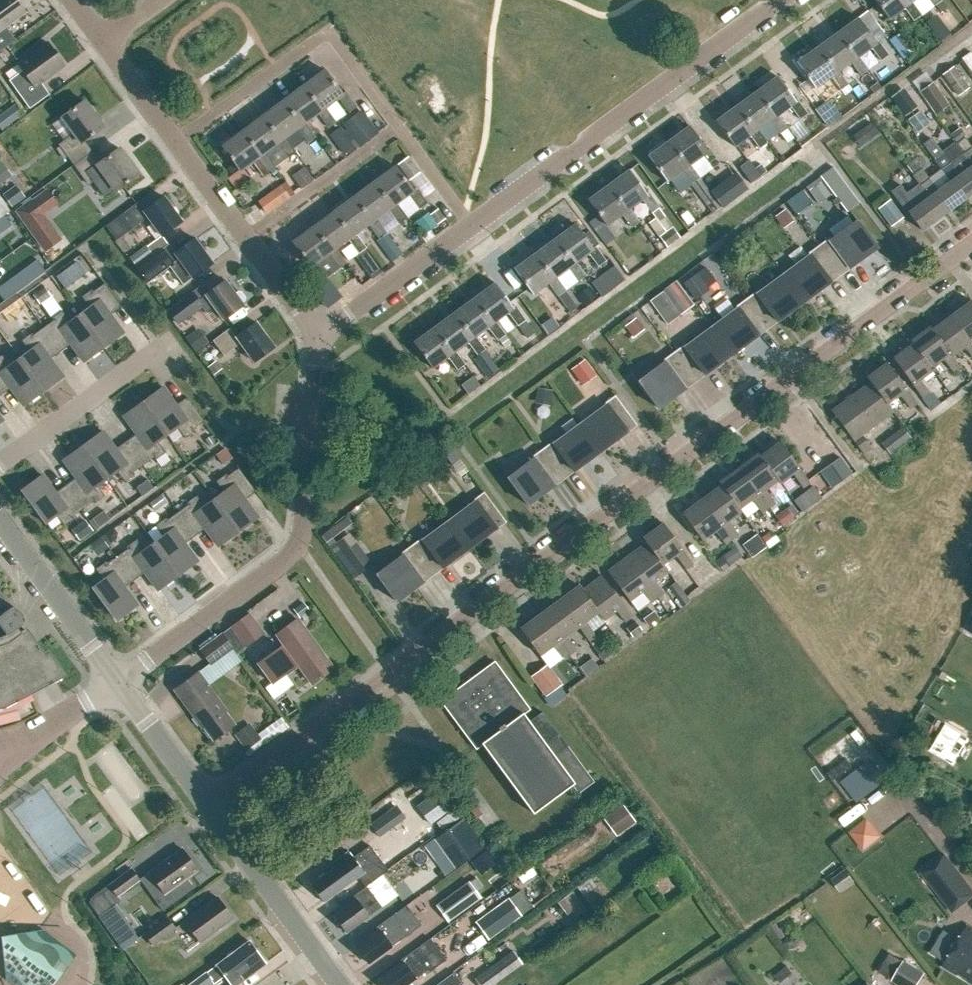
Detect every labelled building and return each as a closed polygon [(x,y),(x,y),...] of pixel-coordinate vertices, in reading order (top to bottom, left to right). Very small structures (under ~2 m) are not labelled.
[(15,0),(0,0),(0,50),(14,40),(5,26),(24,12),(15,0)] [(911,2),(908,4),(906,0),(874,0),(888,19),(904,7),(914,21),(921,15),(911,2)] [(908,4),(911,2),(921,15),(934,6),(935,5),(940,12),(947,7),(942,0),(906,0),(908,4)] [(856,59),(859,57),(871,47),(880,60),(888,55),(877,40),(874,42),(856,17),(836,32),(856,59)] [(941,40),(950,33),(944,24),(934,31),(941,40)] [(838,72),(851,62),(860,75),(868,69),(859,57),(856,59),(836,32),(816,47),(835,74),(838,72)] [(889,40),(903,59),(914,50),(900,32),(889,40)] [(64,66),(47,42),(17,63),(22,70),(8,80),(29,109),(49,94),(40,83),(64,66)] [(818,86),(830,77),(840,90),(848,84),(838,72),(835,74),(816,47),(796,62),(815,88),(818,86)] [(970,51),(961,58),(971,73),(971,54),(970,51)] [(885,84),(901,73),(892,59),(875,71),(885,84)] [(969,87),(953,66),(942,74),(957,96),(969,87)] [(323,70),(302,85),(320,110),(324,107),(337,97),(348,112),(356,107),(344,91),(341,94),(323,70)] [(869,87),(876,82),(867,70),(860,75),(861,76),(869,87)] [(914,78),(919,88),(932,81),(928,71),(914,78)] [(777,116),(790,107),(799,119),(807,113),(798,101),(795,103),(776,76),(755,91),(775,117),(777,116)] [(949,105),(933,82),(919,92),(935,114),(949,105)] [(320,110),(302,85),(281,101),(300,126),(304,122),(317,113),(328,127),(335,122),(324,107),(320,110)] [(904,87),(891,96),(904,114),(917,105),(904,87)] [(757,130),(770,121),(779,134),(781,132),(786,128),(777,116),(775,117),(755,91),(735,106),(754,132),(757,130)] [(59,144),(73,164),(91,150),(83,140),(102,126),(83,100),(61,116),(74,133),(59,144)] [(300,126),(281,101),(261,116),(280,141),(284,138),(297,128),(307,143),(315,137),(304,122),(300,126)] [(0,115),(0,128),(1,130),(23,115),(15,104),(0,115)] [(734,147),(749,136),(759,149),(767,143),(757,130),(754,132),(735,106),(715,121),(734,147)] [(342,124),(360,147),(378,133),(361,110),(342,124)] [(917,133),(929,123),(920,111),(907,120),(917,133)] [(280,141),(261,116),(240,131),(259,156),(264,153),(276,144),(287,158),(295,152),(284,138),(280,141)] [(870,140),(879,133),(872,123),(863,130),(870,140)] [(720,163),(709,149),(707,151),(688,126),(668,141),(687,166),(689,164),(702,155),(712,168),(720,163)] [(330,135),(337,145),(347,138),(339,128),(330,135)] [(786,128),(781,132),(790,144),(776,154),(782,163),(801,149),(796,141),(786,128)] [(956,143),(965,136),(959,128),(950,135),(956,143)] [(274,167),(264,153),(259,156),(240,131),(220,146),(239,172),(256,158),(267,173),(274,167)] [(955,144),(956,145),(971,166),(971,147),(964,137),(955,144)] [(337,145),(344,154),(354,147),(347,138),(337,145)] [(668,141),(648,155),(667,181),(669,179),(679,192),(689,185),(710,213),(720,206),(699,178),(689,164),(687,166),(668,141)] [(933,160),(940,169),(950,183),(952,181),(965,199),(971,194),(971,166),(956,145),(955,144),(954,143),(941,152),(943,153),(933,160)] [(321,145),(311,153),(322,168),(333,161),(321,145)] [(99,161),(91,150),(73,164),(88,184),(103,173),(115,190),(137,174),(118,148),(99,161)] [(740,165),(752,180),(763,171),(752,156),(740,165)] [(421,172),(410,157),(400,164),(412,179),(421,172)] [(290,175),(301,190),(315,180),(304,165),(290,175)] [(393,166),(372,181),(391,206),(395,203),(407,193),(419,208),(426,203),(414,187),(411,190),(393,166)] [(833,167),(807,187),(818,201),(831,191),(847,212),(859,203),(833,167)] [(737,169),(711,190),(725,207),(751,186),(737,169)] [(922,169),(912,176),(919,184),(929,198),(931,197),(944,215),(965,199),(952,181),(950,183),(940,169),(928,178),(922,169)] [(659,207),(649,193),(646,196),(628,170),(607,185),(626,211),(629,209),(642,200),(651,213),(659,207)] [(391,206),(372,181),(352,197),(370,221),(375,218),(387,209),(398,223),(406,218),(395,203),(391,206)] [(14,183),(1,193),(12,208),(25,198),(14,183)] [(900,185),(891,192),(907,214),(909,213),(922,231),(944,215),(931,197),(929,198),(919,184),(906,193),(900,185)] [(290,197),(282,185),(257,204),(265,215),(290,197)] [(639,222),(629,209),(626,211),(607,185),(587,200),(606,226),(622,214),(632,228),(639,222)] [(47,213),(61,203),(48,186),(15,209),(46,252),(65,238),(47,213)] [(804,188),(787,198),(795,213),(813,203),(804,188)] [(160,236),(180,221),(161,196),(142,210),(136,202),(105,225),(115,239),(145,217),(160,236)] [(370,221),(352,197),(332,212),(350,237),(355,234),(367,224),(378,239),(386,233),(375,218),(370,221)] [(878,209),(891,226),(903,218),(890,200),(878,209)] [(437,225),(445,219),(437,209),(430,214),(437,225)] [(783,229),(793,221),(785,209),(775,217),(783,229)] [(350,237),(332,212),(311,227),(330,252),(334,249),(347,240),(357,254),(365,248),(355,234),(350,237)] [(12,226),(4,215),(0,218),(0,235),(12,226)] [(659,237),(672,227),(665,217),(658,222),(655,218),(648,223),(659,237)] [(828,237),(818,245),(839,274),(876,247),(855,220),(830,239),(828,237)] [(573,264),(575,262),(588,253),(597,266),(605,260),(595,246),(593,248),(574,223),(554,238),(573,264)] [(345,264),(334,249),(330,252),(311,227),(291,243),(310,268),(312,266),(323,280),(337,269),(345,264)] [(667,248),(680,238),(672,227),(659,237),(667,248)] [(402,254),(387,233),(376,241),(392,262),(402,254)] [(168,264),(181,283),(190,276),(191,276),(210,262),(193,238),(174,251),(169,243),(138,266),(147,279),(168,264)] [(556,276),(567,268),(577,281),(585,275),(575,262),(573,264),(554,238),(534,253),(553,279),(556,276)] [(153,254),(146,245),(130,257),(136,265),(153,254)] [(839,274),(818,245),(806,253),(808,255),(783,274),(803,301),(839,274)] [(532,294),(535,292),(547,283),(557,296),(566,289),(556,276),(553,279),(534,253),(513,268),(532,294)] [(81,259),(68,269),(75,278),(88,269),(81,259)] [(45,272),(37,261),(14,277),(22,288),(45,272)] [(611,286),(623,277),(614,265),(602,274),(611,286)] [(692,295),(702,287),(693,274),(682,281),(692,295)] [(803,301),(783,274),(758,292),(756,290),(745,298),(767,328),(803,301)] [(165,310),(176,325),(199,307),(203,313),(212,306),(222,319),(242,304),(240,302),(242,300),(242,296),(239,292),(236,291),(233,293),(223,280),(205,294),(198,285),(165,310)] [(88,307),(79,314),(103,347),(123,332),(110,315),(121,307),(103,283),(92,291),(91,289),(81,297),(88,307)] [(494,322),(507,313),(517,326),(525,320),(515,307),(512,309),(493,283),(473,298),(492,324),(494,322)] [(586,308),(598,299),(589,286),(576,295),(586,308)] [(663,292),(651,301),(661,316),(674,307),(663,292)] [(474,337),(487,328),(497,341),(505,335),(494,322),(492,324),(473,298),(453,313),(472,339),(474,337)] [(767,328),(745,298),(734,307),(736,309),(710,327),(730,355),(767,328)] [(950,315),(971,345),(971,304),(970,301),(950,315)] [(19,329),(32,319),(24,308),(11,318),(19,329)] [(70,344),(83,361),(103,347),(79,314),(69,321),(62,310),(51,318),(53,320),(42,327),(60,351),(70,344)] [(455,351),(467,342),(477,356),(484,350),(474,337),(472,339),(453,313),(432,328),(451,354),(455,351)] [(950,315),(931,330),(950,356),(962,348),(971,361),(971,345),(950,315)] [(633,338),(644,330),(636,318),(625,326),(633,338)] [(252,362),(272,347),(254,321),(235,336),(229,328),(212,340),(222,354),(238,342),(252,362)] [(19,358),(42,391),(62,376),(50,359),(60,351),(42,327),(32,335),(31,333),(21,340),(29,351),(19,358)] [(730,355),(710,327),(686,345),(684,343),(673,352),(694,381),(730,355)] [(950,357),(950,356),(931,330),(929,327),(910,341),(912,344),(929,368),(930,367),(940,360),(951,374),(959,368),(950,357)] [(431,369),(446,357),(457,371),(465,365),(455,351),(451,354),(432,328),(412,343),(431,369)] [(186,338),(196,352),(206,345),(196,331),(186,338)] [(932,370),(930,367),(929,368),(912,344),(892,359),(922,400),(930,394),(919,380),(932,370)] [(502,369),(515,360),(505,346),(492,356),(502,369)] [(694,381),(673,352),(662,360),(664,362),(638,381),(658,408),(694,381)] [(22,405),(42,391),(19,358),(8,365),(1,355),(0,355),(0,395),(10,388),(22,405)] [(582,386),(596,376),(584,360),(570,369),(582,386)] [(213,375),(222,369),(216,361),(207,367),(213,375)] [(866,378),(869,383),(886,405),(887,404),(899,395),(910,409),(917,404),(886,363),(866,378)] [(485,371),(490,378),(498,372),(493,365),(485,371)] [(469,395),(480,386),(473,376),(461,385),(469,395)] [(892,412),(887,404),(886,405),(869,383),(831,412),(863,455),(871,449),(861,435),(892,412)] [(163,387),(142,402),(165,435),(176,427),(184,438),(194,430),(193,428),(203,421),(186,397),(175,404),(163,387)] [(550,406),(552,390),(537,388),(534,403),(550,406)] [(605,406),(580,424),(600,451),(636,424),(615,395),(603,404),(605,406)] [(124,442),(142,466),(153,458),(154,460),(164,452),(157,441),(165,435),(142,402),(123,416),(135,434),(124,442)] [(600,451),(580,424),(555,443),(554,441),(542,449),(564,478),(600,451)] [(209,447),(219,440),(210,428),(207,430),(210,435),(203,439),(209,447)] [(889,454),(910,439),(902,428),(881,443),(889,454)] [(116,471),(124,482),(134,474),(132,472),(142,466),(124,442),(115,448),(102,431),(81,446),(105,479),(116,471)] [(802,488),(810,483),(779,442),(760,456),(758,457),(776,481),(778,484),(792,474),(802,488)] [(64,485),(82,509),(92,501),(94,503),(104,496),(96,485),(105,479),(81,446),(62,460),(75,477),(64,485)] [(222,467),(232,459),(223,447),(212,455),(222,467)] [(564,478),(542,449),(531,457),(533,459),(507,478),(527,505),(564,478)] [(764,490),(776,481),(758,457),(760,456),(758,454),(738,468),(769,510),(775,506),(764,490)] [(839,458),(820,471),(831,487),(850,474),(839,458)] [(223,492),(213,499),(237,531),(257,517),(244,499),(255,492),(238,468),(227,475),(226,474),(215,481),(223,492)] [(762,515),(769,510),(738,468),(719,483),(721,485),(738,509),(751,500),(762,515)] [(55,515),(63,526),(74,518),(72,516),(82,509),(64,485),(55,492),(42,475),(22,490),(45,522),(55,515)] [(181,490),(191,483),(186,476),(176,483),(181,490)] [(740,512),(738,509),(721,485),(701,499),(732,541),(738,536),(728,521),(740,512)] [(795,496),(802,510),(823,499),(816,485),(795,496)] [(474,502),(449,521),(469,547),(505,521),(484,492),(472,500),(474,502)] [(205,529),(217,546),(237,531),(213,499),(204,506),(196,495),(186,502),(187,504),(177,512),(194,536),(205,529)] [(155,498),(148,503),(154,511),(161,505),(155,498)] [(725,546),(732,541),(701,499),(682,514),(702,541),(714,532),(725,546)] [(793,516),(798,513),(792,505),(787,508),(793,516)] [(794,517),(793,516),(787,508),(776,517),(782,526),(794,517)] [(98,527),(110,519),(103,511),(92,519),(98,527)] [(153,543),(177,575),(197,561),(184,543),(194,536),(177,512),(167,519),(166,517),(155,525),(163,535),(153,543)] [(92,532),(85,521),(76,528),(83,538),(92,532)] [(469,547),(449,521),(424,539),(423,537),(411,546),(432,574),(469,547)] [(642,538),(646,544),(662,565),(674,555),(685,570),(692,565),(688,559),(662,524),(642,538)] [(115,539),(117,532),(114,527),(105,534),(111,543),(115,539)] [(762,539),(769,549),(779,541),(772,532),(762,539)] [(372,565),(349,534),(336,544),(332,539),(327,542),(354,579),(372,565)] [(109,547),(107,545),(101,537),(89,546),(96,556),(109,547)] [(144,572),(157,590),(177,575),(153,543),(143,550),(135,539),(125,547),(127,549),(117,556),(134,580),(144,572)] [(745,549),(752,558),(765,548),(759,539),(745,549)] [(646,544),(626,558),(657,600),(664,594),(656,583),(668,574),(646,544)] [(432,574),(411,546),(400,554),(402,556),(376,574),(396,601),(432,574)] [(92,587),(116,620),(137,605),(124,587),(134,580),(117,556),(106,564),(105,562),(95,569),(102,580),(92,587)] [(651,604),(657,600),(626,558),(606,573),(629,603),(642,593),(651,604)] [(603,575),(584,590),(582,591),(599,613),(605,621),(617,612),(626,623),(634,617),(603,575)] [(689,601),(675,582),(668,587),(682,607),(689,601)] [(586,622),(599,613),(582,591),(584,590),(580,585),(559,600),(579,628),(590,642),(597,637),(586,622)] [(1,703),(18,697),(28,693),(31,692),(40,686),(51,680),(60,674),(37,643),(26,627),(22,629),(19,625),(23,622),(23,619),(22,616),(20,613),(18,611),(16,609),(14,607),(11,605),(7,608),(4,604),(6,603),(0,594),(0,703),(1,703)] [(567,637),(579,628),(559,600),(540,614),(571,656),(578,651),(567,637)] [(308,612),(309,611),(303,602),(293,609),(300,618),(301,617),(308,612)] [(673,619),(679,614),(673,606),(667,611),(673,619)] [(230,626),(245,647),(264,633),(250,612),(230,626)] [(565,661),(571,656),(540,614),(520,629),(540,656),(554,646),(565,661)] [(653,634),(661,627),(654,618),(645,624),(653,634)] [(332,670),(296,619),(272,636),(278,645),(275,647),(277,649),(257,663),(271,683),(284,674),(286,676),(299,666),(312,684),(332,670)] [(632,637),(642,630),(635,622),(626,629),(632,637)] [(209,665),(233,648),(221,632),(198,649),(209,665)] [(602,660),(610,654),(602,644),(594,650),(602,660)] [(588,679),(600,670),(593,661),(582,670),(588,679)] [(529,709),(494,662),(441,701),(476,748),(482,744),(533,813),(572,784),(578,792),(593,782),(558,736),(541,713),(528,723),(522,715),(529,709)] [(562,684),(547,664),(530,677),(545,696),(562,684)] [(198,671),(174,689),(202,728),(204,727),(213,740),(234,724),(225,711),(226,710),(198,671)] [(235,735),(246,750),(261,739),(250,723),(235,735)] [(971,745),(954,734),(945,748),(963,759),(971,745)] [(874,759),(861,769),(850,756),(832,770),(858,803),(889,779),(874,759)] [(479,822),(485,817),(465,790),(458,795),(479,822)] [(434,815),(441,809),(433,800),(426,805),(434,815)] [(624,804),(604,818),(617,835),(636,821),(624,804)] [(445,830),(462,818),(455,808),(438,820),(445,830)] [(900,809),(879,820),(882,827),(904,816),(900,809)] [(369,839),(388,827),(381,817),(363,830),(369,839)] [(488,835),(495,830),(485,817),(479,822),(488,835)] [(456,867),(486,847),(465,818),(436,838),(456,867)] [(879,836),(867,820),(851,832),(864,848),(879,836)] [(333,869),(310,885),(323,902),(359,876),(366,886),(410,853),(404,846),(395,853),(390,848),(377,857),(369,845),(352,858),(347,852),(330,864),(333,869)] [(181,881),(197,869),(182,848),(149,872),(165,893),(170,899),(175,900),(185,893),(186,888),(181,881)] [(480,875),(497,863),(487,849),(470,861),(480,875)] [(944,853),(921,871),(937,892),(960,873),(944,853)] [(438,881),(453,871),(444,858),(429,868),(438,881)] [(91,897),(89,902),(99,917),(120,901),(117,897),(140,880),(131,867),(108,884),(91,897)] [(840,892),(855,882),(846,869),(831,879),(834,883),(838,890),(840,892)] [(593,908),(605,898),(588,874),(575,884),(593,908)] [(404,905),(425,890),(416,877),(395,893),(404,905)] [(470,883),(476,891),(482,887),(476,878),(470,883)] [(448,922),(481,898),(476,891),(470,883),(468,881),(435,905),(448,922)] [(381,907),(373,896),(365,886),(354,895),(357,899),(333,916),(346,933),(381,907)] [(508,898),(475,922),(488,939),(521,915),(532,906),(521,890),(509,899),(508,898)] [(576,916),(586,909),(572,891),(563,898),(572,911),(576,916)] [(200,942),(233,918),(217,896),(184,920),(200,942)] [(566,915),(572,911),(563,898),(557,902),(566,915)] [(376,927),(378,930),(356,947),(368,964),(403,938),(421,925),(406,905),(376,927)] [(176,928),(166,915),(143,933),(153,945),(176,928)] [(968,926),(944,966),(971,982),(971,929),(968,926)] [(789,948),(796,947),(798,941),(794,936),(788,937),(786,943),(789,948)] [(437,947),(430,937),(400,961),(402,963),(379,980),(383,984),(407,984),(429,969),(430,971),(446,959),(437,947)] [(188,984),(205,984),(211,980),(214,983),(224,976),(230,984),(231,984),(236,984),(266,962),(249,940),(216,964),(216,965),(207,972),(207,971),(188,984)] [(480,984),(494,984),(523,964),(513,950),(475,978),(480,984)] [(39,984),(51,984),(66,965),(58,959),(39,984)] [(904,961),(892,980),(900,984),(918,984),(925,973),(904,961)] [(796,976),(787,964),(773,974),(781,984),(783,984),(796,976)] [(437,984),(459,984),(461,983),(453,973),(437,984)]
